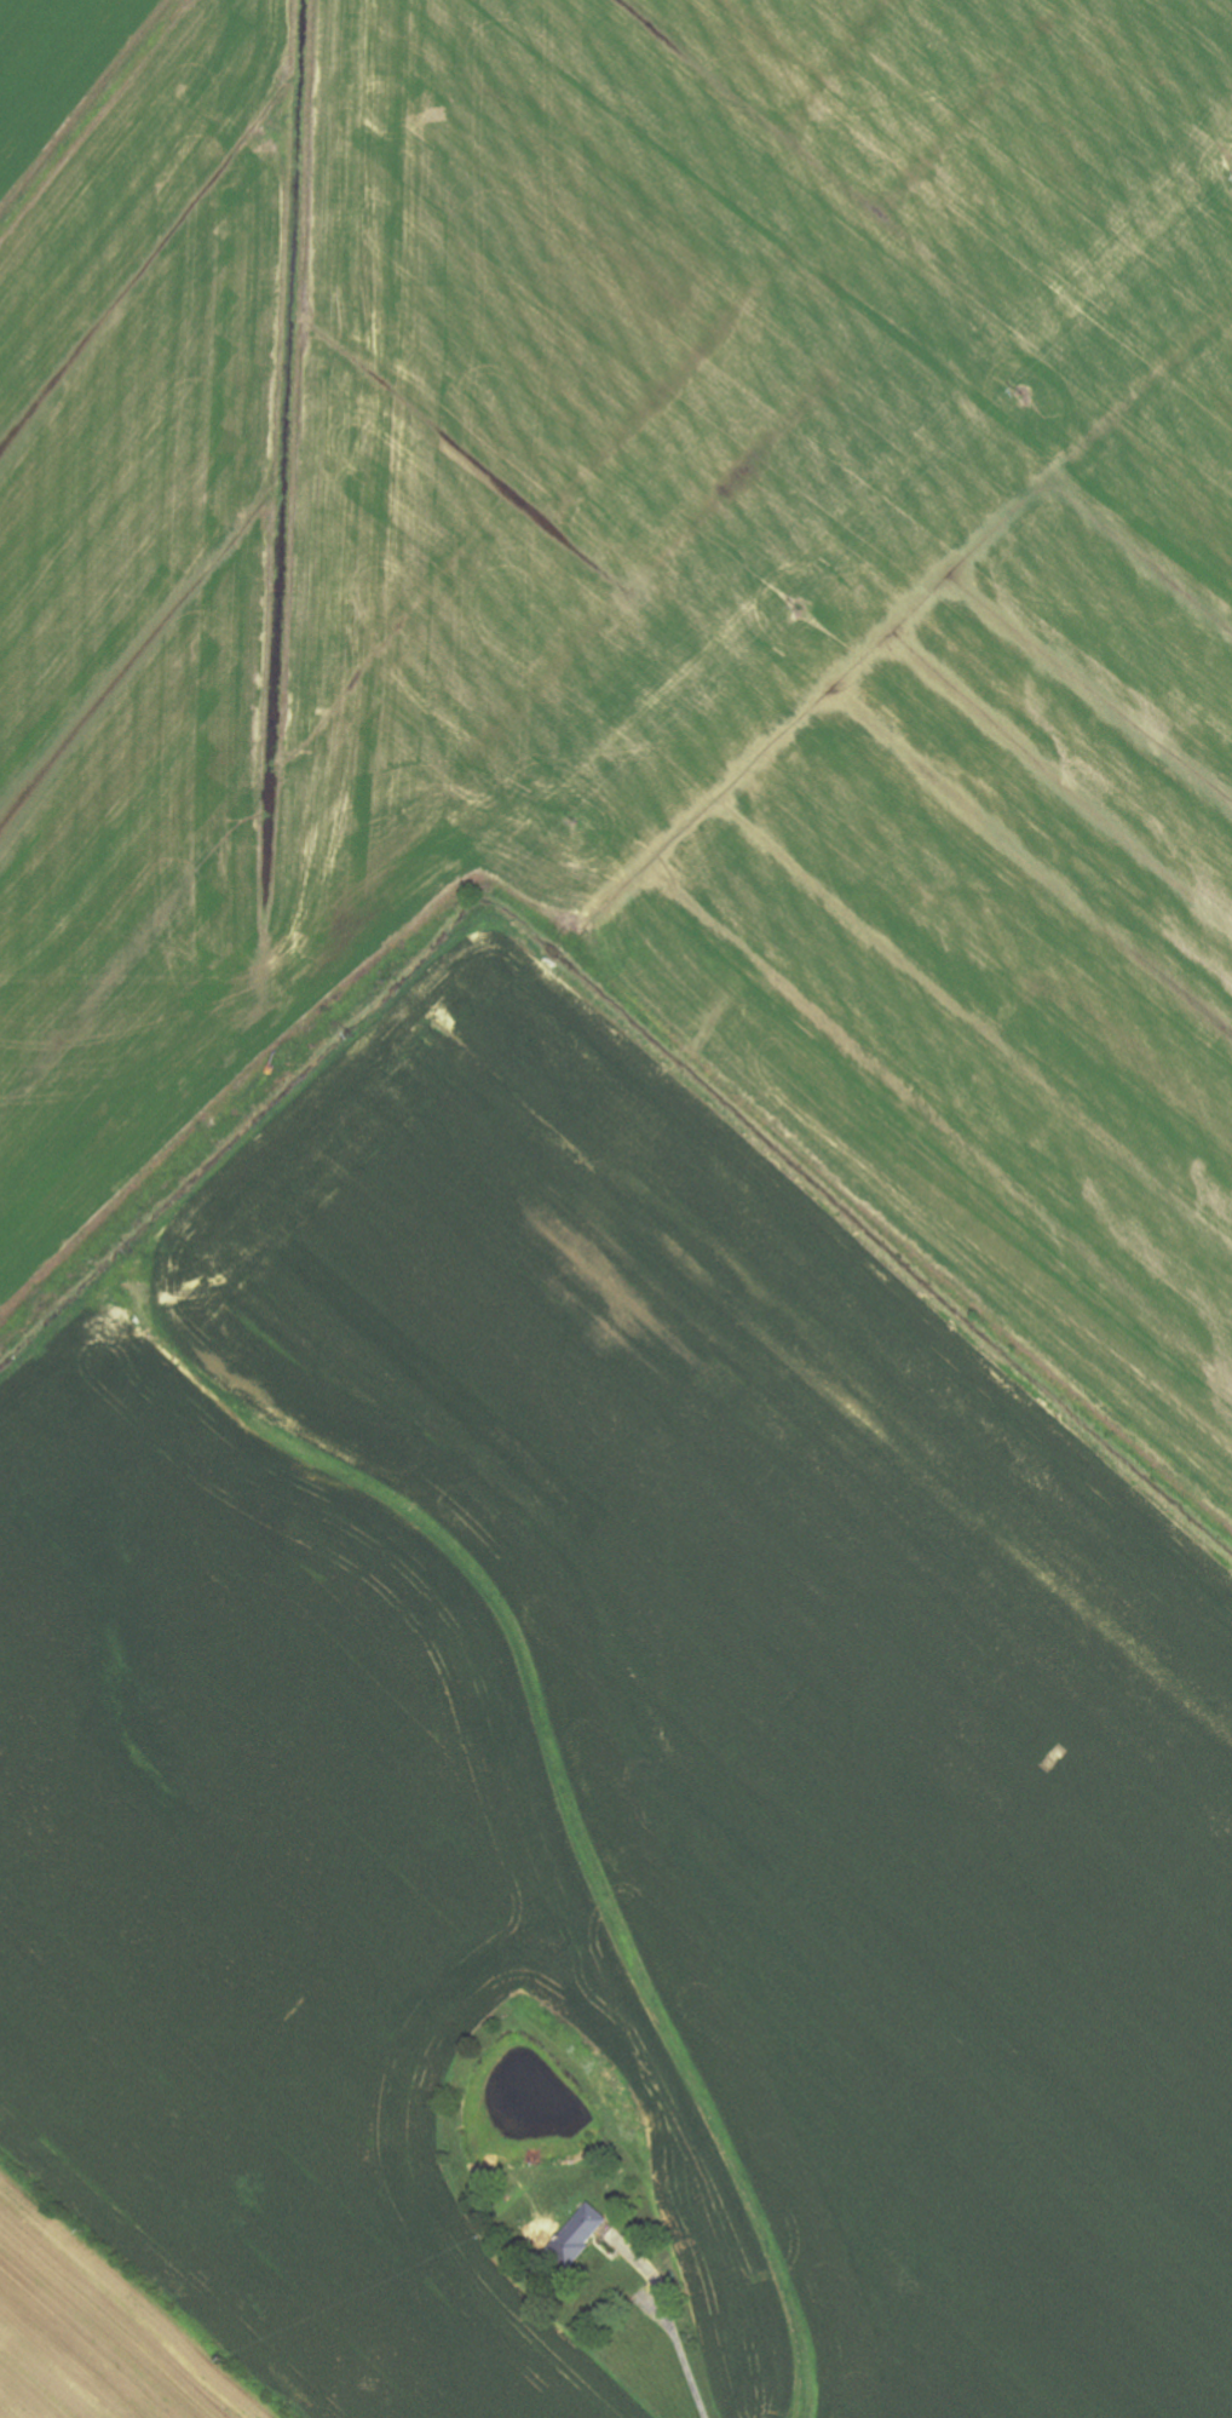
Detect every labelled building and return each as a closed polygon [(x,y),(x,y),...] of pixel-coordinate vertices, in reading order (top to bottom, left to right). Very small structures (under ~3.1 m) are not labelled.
[(609,2221),(590,2204),(567,2229),(585,2247),(609,2221)]
